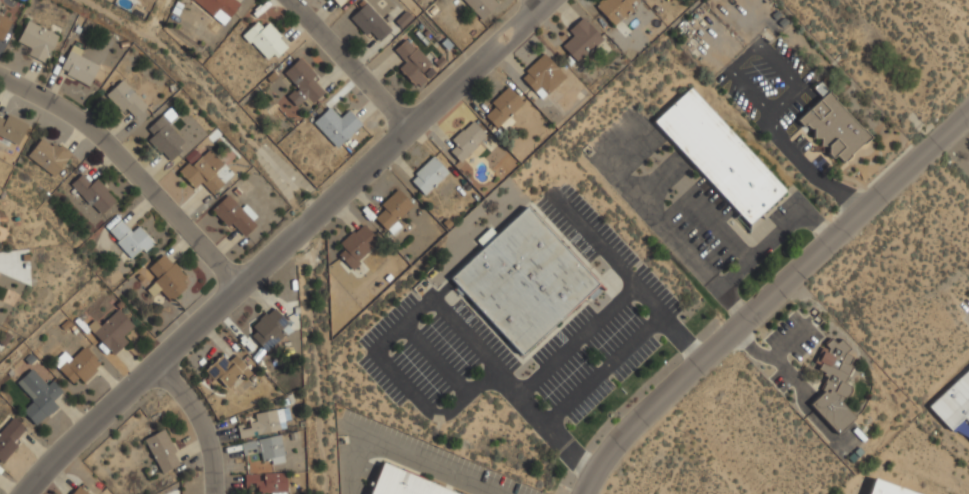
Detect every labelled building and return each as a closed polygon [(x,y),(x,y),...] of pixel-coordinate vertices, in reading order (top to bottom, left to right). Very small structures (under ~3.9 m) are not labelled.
[(241,1),(240,0),(191,0),(224,24),(241,1)] [(498,3),(495,0),(464,0),(482,19),(498,3)] [(595,5),(615,25),(639,2),(637,0),(600,0),(595,5)] [(375,44),(392,30),(367,2),(351,16),(375,44)] [(1,41),(12,20),(0,14),(0,40),(1,41)] [(572,38),(563,45),(577,62),(603,39),(583,16),(566,31),(572,38)] [(18,40),(29,45),(25,55),(45,63),(58,34),(26,20),(18,40)] [(262,27),(256,21),(242,35),(269,63),(289,43),(267,22),(262,27)] [(405,60),(398,68),(418,88),(430,76),(424,70),(432,63),(406,38),(394,50),(405,60)] [(80,56),(83,50),(72,44),(58,71),(88,86),(98,65),(80,56)] [(543,99),(566,75),(543,52),(520,76),(543,99)] [(327,90),(300,58),(283,72),(296,88),(287,95),(295,106),(303,99),(308,105),(327,90)] [(107,92),(136,125),(152,111),(123,78),(107,92)] [(871,137),(821,81),(814,87),(822,96),(798,117),(834,157),(837,155),(843,162),(871,137)] [(482,111),(498,127),(524,102),(508,86),(482,111)] [(691,86),(654,120),(748,225),(785,191),(691,86)] [(340,117),(330,107),(313,122),(335,148),(361,124),(348,110),(340,117)] [(18,144),(27,122),(8,113),(6,118),(0,115),(0,136),(18,144)] [(147,127),(154,134),(147,140),(169,162),(188,142),(161,114),(147,127)] [(456,147),(450,150),(457,160),(487,139),(475,121),(450,138),(456,147)] [(60,173),(69,147),(37,137),(28,162),(60,173)] [(224,166),(209,147),(179,172),(193,189),(202,182),(211,194),(224,183),(216,172),(224,166)] [(448,172),(433,156),(409,179),(424,195),(448,172)] [(116,199),(95,177),(89,182),(81,174),(70,184),(99,215),(116,199)] [(372,216),(387,231),(414,206),(399,190),(372,216)] [(242,209),(227,194),(211,210),(229,228),(232,225),(244,237),(256,223),(251,218),(254,214),(245,205),(242,209)] [(520,354),(598,286),(529,206),(450,275),(520,354)] [(153,241),(135,223),(129,229),(119,220),(106,233),(134,261),(153,241)] [(340,245),(344,249),(338,255),(351,268),(379,240),(362,223),(340,245)] [(478,239),(482,244),(492,235),(488,230),(478,239)] [(148,269),(157,278),(146,289),(153,296),(159,290),(171,301),(191,280),(163,253),(148,269)] [(290,325),(273,308),(247,333),(265,350),(290,325)] [(112,354),(128,340),(123,334),(133,326),(119,309),(100,325),(95,320),(88,326),(112,354)] [(838,433),(856,416),(840,400),(852,389),(841,377),(858,360),(836,337),(812,360),(831,380),(808,402),(838,433)] [(84,382),(102,364),(84,346),(72,358),(65,350),(52,363),(71,382),(78,376),(84,382)] [(235,355),(228,361),(221,354),(205,370),(225,390),(241,374),(245,379),(252,372),(235,355)] [(59,405),(53,398),(62,391),(52,379),(45,385),(32,368),(15,382),(31,402),(22,410),(35,425),(59,405)] [(928,405),(952,432),(960,425),(964,429),(968,425),(968,369),(928,405)] [(255,413),(256,423),(238,426),(239,437),(285,429),(282,409),(255,413)] [(2,463),(28,431),(11,417),(0,431),(0,461),(2,463)] [(181,463),(163,429),(144,439),(162,473),(181,463)] [(285,459),(280,435),(240,442),(243,453),(259,450),(262,464),(285,459)] [(381,463),(369,493),(461,493),(381,463)] [(245,493),(286,492),(286,472),(244,473),(245,493)] [(873,478),(868,493),(920,493),(873,478)] [(79,485),(71,493),(89,493),(79,485)]
